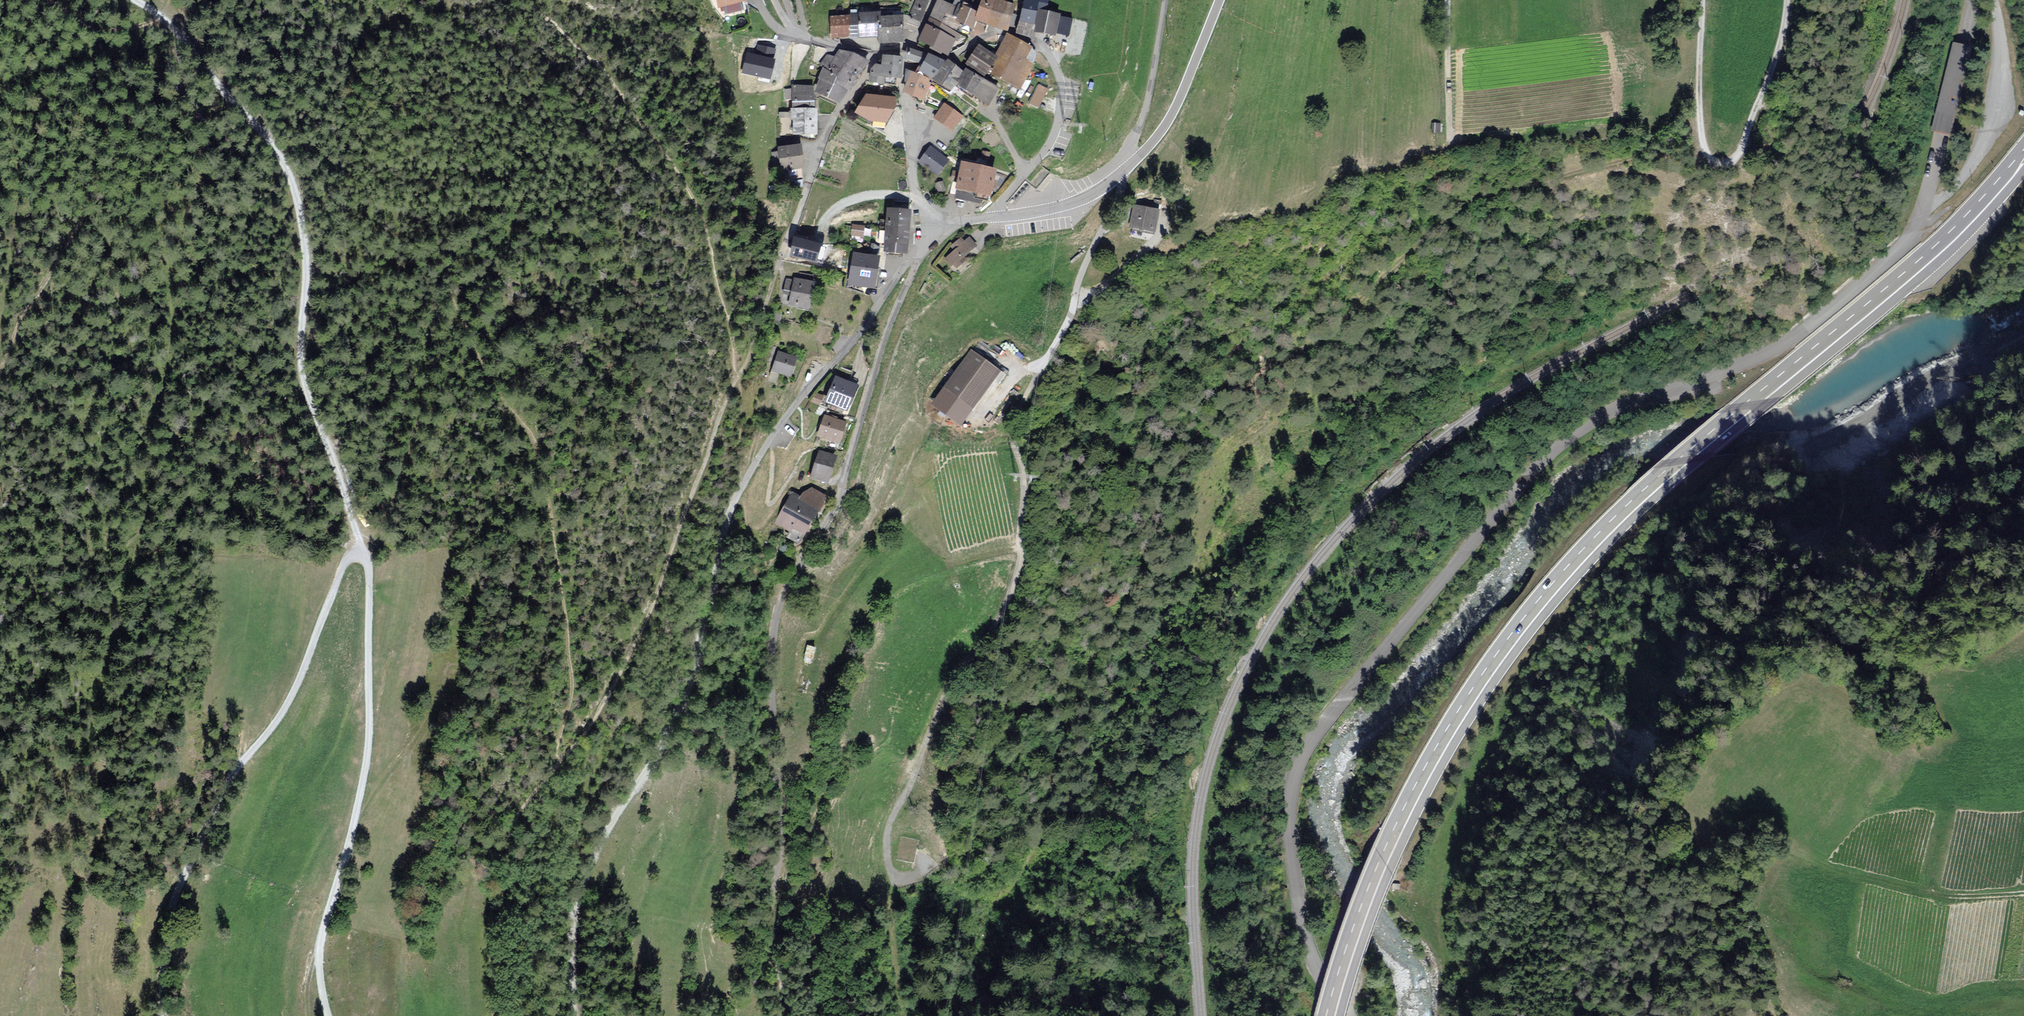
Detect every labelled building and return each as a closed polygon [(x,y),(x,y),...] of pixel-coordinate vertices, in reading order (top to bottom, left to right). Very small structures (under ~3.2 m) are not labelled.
[(716,9),(744,3),(743,0),(714,0),(716,9)] [(828,17),(828,40),(848,39),(848,50),(876,51),(876,45),(904,44),(903,40),(910,41),(928,1),(925,0),(916,0),(907,17),(879,18),(878,14),(848,15),(848,17),(828,17)] [(973,22),(1005,33),(1013,8),(994,2),(995,0),(980,0),(975,15),(973,22)] [(1021,4),(1045,9),(1047,0),(1022,0),(1021,4)] [(923,26),(916,42),(947,58),(953,41),(950,40),(960,28),(970,31),(973,22),(975,15),(959,7),(958,10),(936,1),(925,27),(923,26)] [(1054,39),(1059,18),(1039,13),(1034,34),(1054,39)] [(1030,50),(1005,36),(993,57),(997,59),(989,75),(1018,91),(1032,66),(1024,61),(1030,50)] [(1950,137),(1971,50),(1961,47),(1950,45),(1929,132),(1950,137)] [(993,57),(977,46),(964,65),(984,79),(997,59),(993,57)] [(918,68),(923,55),(908,49),(903,62),(918,68)] [(865,61),(837,50),(832,58),(826,56),(818,66),(821,70),(812,94),(838,105),(847,94),(844,92),(855,80),(852,78),(865,61)] [(944,63),(927,55),(916,73),(930,81),(948,95),(954,87),(970,98),(981,81),(963,70),(961,73),(946,61),(944,63)] [(900,59),(880,57),(880,63),(869,72),(866,85),(882,87),(882,80),(899,81),(900,59)] [(930,81),(910,73),(901,93),(922,102),(930,81)] [(1027,103),(1038,108),(1046,91),(1036,86),(1027,103)] [(812,94),(812,88),(790,88),(790,104),(812,104),(812,94)] [(893,99),(864,96),(850,115),(865,124),(884,125),(893,110),(893,99)] [(962,118),(943,104),(932,120),(951,133),(962,118)] [(814,138),(815,111),(789,111),(789,122),(791,122),(791,138),(814,138)] [(936,177),(948,161),(930,146),(924,154),(917,162),(919,163),(936,177)] [(800,171),(798,147),(775,149),(776,153),(770,153),(771,163),(777,167),(778,173),(800,171)] [(989,153),(981,152),(980,159),(987,160),(989,153)] [(992,171),(959,164),(953,192),(986,199),(992,171)] [(1035,191),(1048,176),(1041,169),(1027,185),(1035,191)] [(943,192),(941,184),(934,185),(936,194),(943,192)] [(1157,212),(1131,207),(1126,232),(1152,237),(1157,212)] [(904,257),(908,213),(884,211),(880,255),(904,257)] [(862,227),(850,226),(849,237),(861,238),(862,227)] [(975,248),(968,239),(963,243),(960,239),(949,248),(952,253),(942,261),(952,273),(964,264),(961,260),(975,248)] [(811,243),(792,240),(788,259),(807,262),(811,243)] [(877,258),(851,254),(846,286),(872,290),(877,258)] [(806,313),(813,284),(793,279),(792,282),(785,280),(780,303),(787,305),(786,308),(806,313)] [(780,315),(772,314),(770,326),(777,327),(780,315)] [(1002,376),(969,352),(942,390),(971,411),(986,390),(990,393),(1002,376)] [(795,359),(776,353),(767,381),(775,384),(778,376),(788,379),(795,359)] [(855,383),(832,375),(821,404),(844,413),(855,383)] [(821,398),(814,396),(811,404),(817,407),(821,398)] [(844,424),(821,417),(815,439),(837,446),(844,424)] [(833,458),(817,453),(808,481),(824,486),(833,458)] [(784,539),(795,546),(825,500),(809,490),(800,494),(798,498),(791,494),(775,519),(777,520),(773,526),(787,535),(784,539)] [(917,843),(900,839),(895,863),(912,866),(917,843)]
